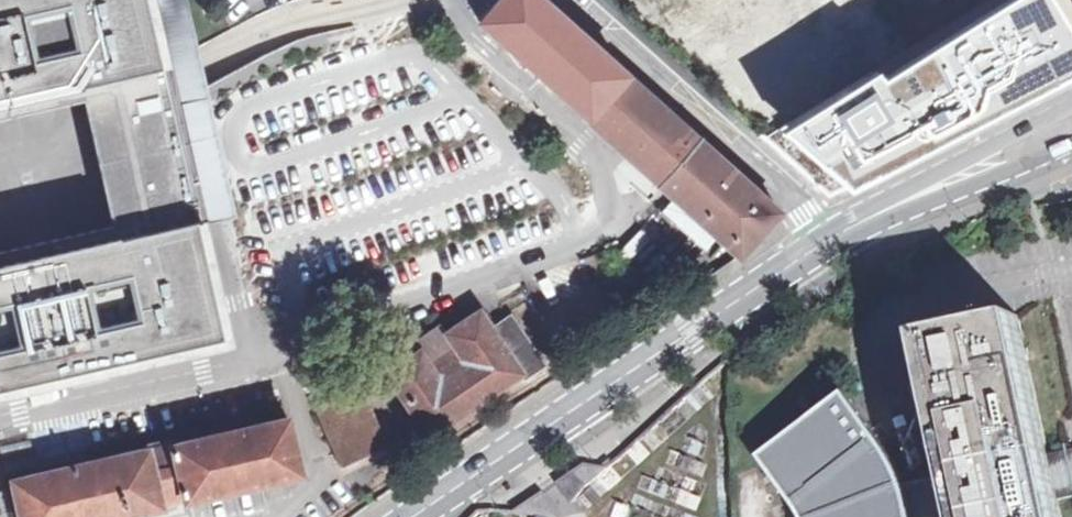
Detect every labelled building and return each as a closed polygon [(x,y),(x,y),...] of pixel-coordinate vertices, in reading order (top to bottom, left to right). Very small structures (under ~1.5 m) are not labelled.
[(224,339),(197,222),(207,219),(232,214),(207,105),(203,89),(197,64),(194,50),(183,0),(0,0),(0,116),(86,98),(89,113),(114,230),(0,254),(0,391),(224,339)] [(778,215),(542,0),(498,0),(476,23),(585,119),(582,122),(590,128),(661,192),(736,259),(778,215)] [(1070,0),(985,0),(776,150),(829,195),(1071,70),(1071,4),(1070,0)] [(525,381),(545,367),(541,362),(526,340),(509,316),(490,329),(477,312),(444,335),(438,326),(411,344),(418,353),(384,375),(426,439),(520,376),(525,381)] [(920,336),(929,378),(950,475),(960,516),(1059,516),(1055,500),(1050,477),(1046,456),(1015,315),(920,336)] [(359,386),(312,407),(336,460),(384,438),(359,386)] [(887,453),(875,437),(844,396),(760,458),(799,514),(800,516),(909,516),(909,509),(900,485),(887,453)] [(128,516),(158,508),(158,506),(183,500),(184,504),(298,475),(286,419),(172,444),(171,439),(142,446),(143,451),(112,458),(112,457),(43,473),(44,475),(12,482),(20,516),(128,516)] [(1050,477),(1055,500),(1071,497),(1071,451),(1046,456),(1050,477)] [(584,464),(558,483),(571,500),(606,468),(584,464)] [(900,485),(909,509),(909,516),(960,516),(950,475),(900,485)] [(542,516),(557,516),(541,495),(518,513),(542,516)]
